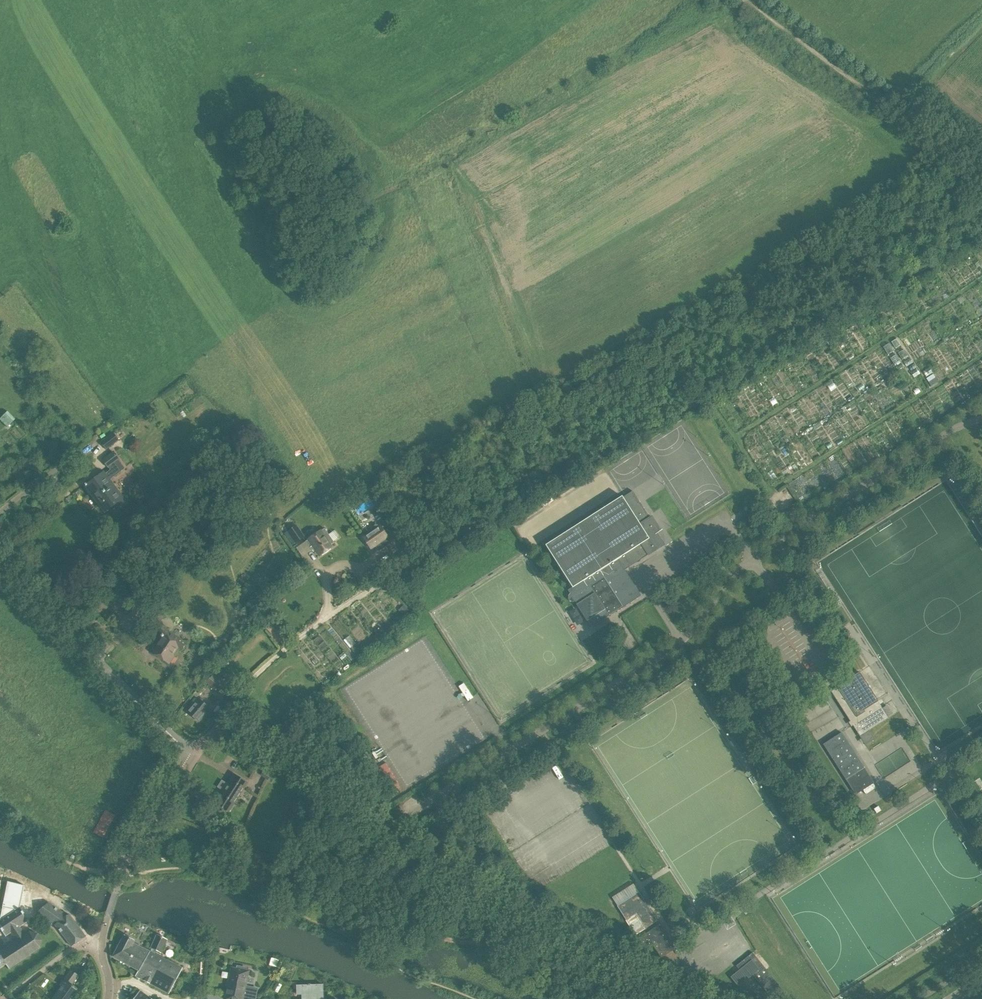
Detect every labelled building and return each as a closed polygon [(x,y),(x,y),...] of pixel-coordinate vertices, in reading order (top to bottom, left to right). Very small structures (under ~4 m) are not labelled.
[(8,411),(0,419),(0,420),(7,427),(16,419),(8,411)] [(100,442),(106,450),(119,440),(114,432),(100,442)] [(104,513),(113,506),(116,510),(127,501),(110,479),(121,471),(120,471),(124,468),(119,460),(120,459),(114,450),(102,459),(110,469),(105,473),(104,471),(84,486),(104,513)] [(632,491),(622,498),(649,539),(622,556),(624,559),(626,559),(629,560),(631,562),(631,565),(630,566),(664,545),(657,534),(662,530),(660,531),(651,517),(649,518),(632,491)] [(590,586),(609,616),(619,610),(641,596),(624,570),(629,568),(631,565),(631,562),(629,560),(626,559),(624,559),(622,556),(649,539),(622,498),(621,496),(545,546),(572,588),(568,591),(570,594),(568,596),(568,599),(569,602),(572,603),(575,602),(576,604),(577,604),(572,597),(581,591),(580,590),(583,588),(584,589),(590,586)] [(375,546),(379,551),(391,542),(380,525),(378,526),(377,525),(376,525),(372,527),(372,529),(373,530),(363,537),(371,548),(375,546)] [(303,537),(295,526),(288,531),(296,543),(303,537)] [(312,550),(313,550),(315,548),(320,555),(331,547),(330,545),(334,542),(324,528),(306,540),(305,541),(312,550)] [(605,619),(609,616),(590,586),(584,589),(583,588),(580,590),(581,591),(572,597),(577,604),(576,604),(577,605),(578,604),(588,620),(587,621),(592,628),(605,619)] [(404,605),(398,610),(403,615),(409,610),(404,605)] [(187,642),(168,629),(161,620),(165,617),(160,610),(148,618),(160,634),(158,638),(160,639),(152,651),(168,662),(178,647),(181,650),(187,642)] [(848,722),(851,726),(853,725),(860,736),(869,730),(889,718),(878,701),(860,672),(837,686),(837,687),(831,691),(850,721),(848,722)] [(207,682),(216,690),(222,682),(213,675),(207,682)] [(187,711),(199,721),(210,708),(198,698),(197,699),(195,697),(189,705),(190,706),(187,711)] [(875,739),(869,730),(860,736),(865,745),(875,739)] [(846,781),(865,768),(842,732),(823,744),(846,781)] [(386,790),(398,784),(386,762),(374,768),(386,790)] [(846,781),(855,794),(874,783),(865,768),(846,781)] [(275,777),(264,770),(261,775),(271,782),(275,777)] [(229,813),(248,783),(234,773),(214,803),(229,813)] [(93,832),(102,837),(112,819),(103,814),(93,832)] [(8,880),(2,905),(16,908),(22,884),(8,880)] [(639,892),(617,905),(626,920),(635,935),(646,928),(657,920),(639,892)] [(48,903),(37,913),(54,924),(72,946),(85,936),(68,914),(67,915),(48,903)] [(8,929),(15,940),(0,950),(0,968),(6,965),(8,969),(40,948),(42,940),(37,933),(30,932),(25,935),(16,921),(7,927),(8,929)] [(660,924),(638,938),(639,941),(644,948),(652,943),(661,957),(675,948),(660,924)] [(151,951),(133,942),(134,940),(124,934),(112,956),(138,970),(135,975),(168,993),(182,967),(154,953),(155,950),(161,952),(167,940),(156,935),(150,947),(152,948),(151,951)] [(773,998),(781,998),(787,994),(766,969),(755,956),(753,952),(736,966),(739,969),(730,977),(738,986),(753,974),(773,998)] [(254,997),(250,996),(252,987),(246,986),(249,971),(246,970),(246,968),(237,966),(237,968),(231,967),(225,998),(254,998),(254,997)] [(77,989),(71,984),(78,975),(71,970),(60,986),(61,987),(52,998),(69,998),(77,989)] [(317,998),(323,998),(322,984),(296,985),(297,994),(302,994),(302,998),(317,998)]
